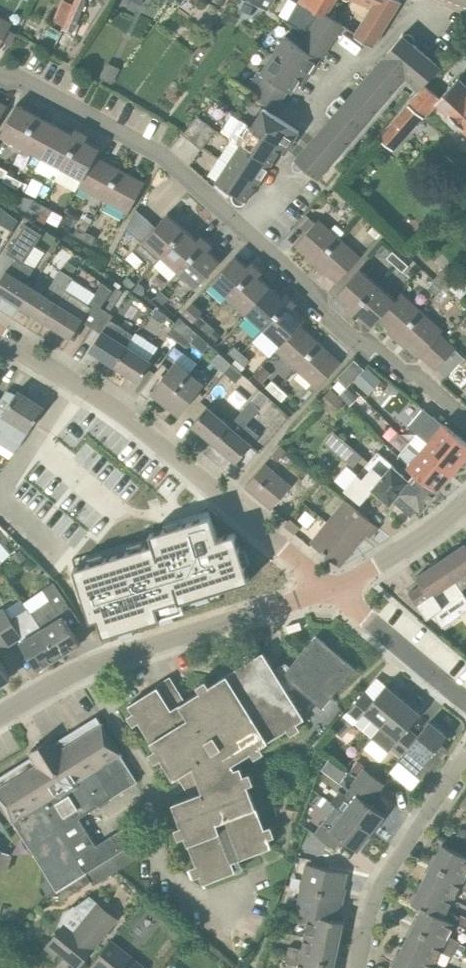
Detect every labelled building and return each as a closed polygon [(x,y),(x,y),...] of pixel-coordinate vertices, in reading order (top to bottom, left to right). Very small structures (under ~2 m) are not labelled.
[(277,0),(244,0),(270,11),(277,0)] [(327,14),(335,0),(302,0),(290,22),(289,23),(307,34),(312,26),(321,12),(326,15),(327,14)] [(373,6),(356,36),(372,46),(401,0),(377,0),(374,5),(373,6)] [(64,26),(73,5),(64,1),(55,21),(64,26)] [(246,9),(243,21),(257,24),(260,12),(246,9)] [(327,14),(326,15),(321,12),(312,26),(334,40),(344,25),(327,14)] [(0,16),(0,47),(3,41),(10,45),(16,33),(9,30),(13,23),(0,16)] [(327,50),(334,40),(312,26),(307,34),(308,35),(307,36),(327,50)] [(327,50),(307,36),(301,46),(286,36),(274,55),(304,74),(310,65),(315,68),(327,50)] [(347,101),(341,95),(327,112),(333,117),(295,161),(293,164),(293,167),(294,169),(296,171),(299,172),(301,172),(303,170),(305,169),(318,180),(407,77),(421,89),(425,85),(440,67),(414,44),(407,52),(398,45),(393,48),(389,52),(347,101)] [(292,93),(304,74),(274,55),(262,73),(258,71),(252,80),(262,87),(282,100),(288,91),(292,93)] [(113,82),(117,73),(106,68),(101,77),(113,82)] [(421,89),(408,104),(407,104),(392,122),(377,138),(391,150),(406,133),(421,116),(423,118),(437,104),(465,130),(465,84),(459,78),(441,97),(425,85),(421,89)] [(282,100),(262,87),(252,80),(245,91),(255,98),(275,111),(282,100)] [(0,101),(0,121),(8,105),(0,101)] [(19,151),(38,115),(17,104),(0,135),(12,141),(9,146),(19,151)] [(293,139),(294,140),(300,132),(265,109),(252,127),(283,147),(289,137),(293,139)] [(59,126),(38,115),(19,151),(28,157),(31,151),(42,157),(59,126)] [(183,134),(193,142),(208,123),(198,116),(183,134)] [(283,147),(252,127),(241,120),(229,139),(231,140),(241,145),(271,165),(283,147)] [(208,123),(193,142),(202,149),(217,131),(208,123)] [(56,181),(83,132),(76,128),(73,134),(59,126),(42,157),(44,158),(37,171),(56,181)] [(79,187),(96,156),(100,148),(86,140),(89,135),(83,132),(56,181),(77,192),(79,187)] [(241,145),(229,164),(259,183),(271,165),(241,145)] [(121,170),(96,156),(79,187),(104,200),(121,170)] [(259,183),(229,164),(217,182),(234,193),(233,195),(233,198),(233,201),(235,203),(238,205),(242,205),(245,204),(247,202),(259,183)] [(0,167),(0,177),(4,179),(8,171),(0,167)] [(104,200),(129,214),(145,183),(121,170),(104,200)] [(7,173),(3,181),(10,185),(14,177),(7,173)] [(14,177),(10,185),(18,190),(22,182),(14,177)] [(36,220),(37,218),(44,205),(34,200),(35,199),(21,194),(15,207),(36,220)] [(44,205),(37,218),(47,223),(49,218),(53,210),(44,205)] [(142,242),(152,231),(147,226),(152,221),(138,209),(127,228),(142,241),(142,242)] [(168,214),(152,231),(142,242),(142,241),(135,249),(153,265),(162,256),(186,230),(168,214)] [(317,264),(340,238),(319,219),(316,222),(310,217),(301,227),(307,232),(296,245),(317,264)] [(20,306),(32,287),(26,283),(35,269),(24,263),(42,234),(25,223),(6,253),(16,259),(8,271),(7,270),(0,281),(0,293),(20,306)] [(377,239),(382,232),(374,225),(368,231),(377,239)] [(74,235),(83,240),(87,232),(78,227),(74,235)] [(179,272),(207,241),(202,236),(198,241),(186,230),(162,256),(179,272)] [(83,240),(93,245),(97,237),(87,232),(83,240)] [(361,257),(340,238),(317,264),(338,283),(361,257)] [(207,241),(179,272),(197,288),(221,262),(208,250),(212,246),(207,241)] [(394,265),(400,258),(392,251),(386,258),(394,265)] [(230,298),(257,267),(252,262),(248,267),(236,256),(212,282),(230,298)] [(68,263),(63,271),(72,277),(77,269),(68,263)] [(446,292),(449,289),(461,275),(449,264),(434,280),(446,292)] [(263,272),(257,267),(230,298),(247,314),(271,287),(259,277),(263,272)] [(345,311),(351,315),(378,284),(360,269),(337,295),(349,306),(345,311)] [(45,295),(32,287),(20,306),(46,322),(67,286),(73,277),(61,270),(45,295)] [(460,298),(465,292),(465,270),(461,275),(449,289),(460,298)] [(128,277),(123,284),(131,291),(137,285),(128,277)] [(435,295),(441,288),(434,281),(428,288),(435,295)] [(94,303),(100,307),(112,290),(103,282),(90,301),(94,303)] [(146,292),(146,288),(144,286),(140,283),(133,292),(141,298),(144,294),(146,292)] [(395,300),(378,284),(351,315),(356,320),(360,316),(372,327),(379,319),(395,300)] [(72,338),(94,303),(90,301),(67,286),(46,322),(72,338)] [(283,298),(271,287),(247,314),(264,329),(292,299),(287,294),(283,298)] [(161,302),(164,305),(170,298),(162,291),(156,298),(161,302)] [(401,339),(425,313),(402,293),(395,300),(379,319),(401,339)] [(142,300),(154,309),(158,305),(146,295),(142,300)] [(176,314),(184,305),(177,298),(169,307),(176,314)] [(301,325),(306,319),(293,308),(297,304),(292,299),(264,329),(281,345),(301,325)] [(90,350),(115,366),(134,335),(110,320),(113,315),(104,309),(93,328),(101,333),(90,350)] [(168,315),(159,309),(154,316),(162,322),(168,315)] [(426,361),(446,339),(440,334),(443,330),(425,313),(401,339),(426,361)] [(202,329),(208,322),(200,315),(194,322),(202,329)] [(177,340),(188,325),(180,317),(167,333),(177,340)] [(216,329),(208,322),(202,329),(210,336),(216,329)] [(188,325),(177,340),(186,347),(191,342),(199,334),(188,325)] [(321,344),(301,325),(281,345),(276,350),(297,370),(321,344)] [(216,329),(210,336),(217,342),(223,336),(216,329)] [(134,335),(115,366),(139,382),(152,362),(151,361),(159,347),(135,332),(134,335)] [(210,344),(199,334),(191,342),(203,353),(210,344)] [(446,339),(426,361),(436,371),(456,348),(446,339)] [(341,362),(321,344),(297,370),(318,388),(341,362)] [(229,353),(237,360),(243,353),(235,346),(229,353)] [(224,373),(225,372),(232,364),(219,352),(211,361),(224,373)] [(243,353),(237,360),(245,367),(250,360),(243,353)] [(151,392),(165,404),(197,365),(183,354),(151,392)] [(355,360),(338,377),(342,380),(348,386),(365,369),(355,360)] [(225,372),(236,382),(243,374),(232,364),(225,372)] [(197,365),(165,404),(180,415),(205,385),(203,384),(210,376),(197,365)] [(264,366),(255,375),(263,383),(272,374),(264,366)] [(370,367),(356,381),(370,395),(384,381),(370,367)] [(274,394),(280,388),(273,380),(267,387),(274,394)] [(342,380),(335,387),(341,393),(348,386),(342,380)] [(288,395),(280,388),(274,394),(282,401),(288,395)] [(359,399),(349,388),(342,395),(351,405),(359,399)] [(344,401),(332,389),(321,401),(333,413),(344,401)] [(18,449),(45,407),(18,390),(6,410),(0,406),(0,438),(18,449)] [(261,390),(230,426),(215,444),(237,463),(260,435),(247,424),(270,398),(261,390)] [(215,444),(230,426),(208,407),(193,425),(215,444)] [(453,474),(465,458),(465,442),(424,408),(409,426),(418,434),(409,445),(427,460),(433,454),(441,460),(439,462),(453,474)] [(355,466),(363,456),(334,432),(326,442),(355,466)] [(279,461),(288,451),(280,445),(272,455),(279,461)] [(453,474),(439,462),(441,460),(433,454),(427,460),(409,445),(398,457),(416,473),(438,491),(453,474)] [(391,504),(395,499),(403,489),(397,484),(400,480),(404,475),(378,452),(346,489),(361,502),(373,489),(391,504)] [(273,508),(291,487),(264,465),(247,486),(273,508)] [(397,484),(403,489),(395,499),(412,514),(423,501),(427,504),(438,491),(416,473),(405,485),(400,480),(397,484)] [(347,501),(330,523),(356,544),(365,533),(371,538),(379,527),(347,501)] [(152,547),(73,572),(89,624),(96,621),(102,639),(184,613),(181,603),(251,582),(236,533),(219,539),(211,515),(148,535),(152,547)] [(295,534),(301,527),(291,519),(286,525),(295,534)] [(339,566),(356,544),(330,523),(312,544),(339,566)] [(465,543),(441,560),(462,590),(465,587),(465,543)] [(28,559),(22,551),(12,557),(18,566),(28,559)] [(464,593),(462,590),(441,560),(417,577),(422,584),(410,592),(428,618),(464,593)] [(33,616),(59,657),(81,643),(58,607),(67,601),(55,583),(45,589),(54,602),(33,616)] [(31,612),(30,613),(22,599),(6,609),(4,607),(0,610),(0,620),(0,630),(9,644),(18,638),(39,669),(59,657),(33,616),(31,612)] [(9,644),(0,630),(0,650),(9,644)] [(286,663),(275,670),(264,652),(228,675),(228,674),(226,675),(227,676),(218,681),(217,681),(182,703),(172,688),(171,689),(163,695),(159,688),(159,687),(158,687),(129,705),(130,706),(130,705),(175,777),(174,777),(175,778),(178,776),(191,796),(173,802),(174,803),(189,842),(189,844),(190,844),(204,882),(204,883),(236,870),(231,858),(239,855),(240,858),(272,846),(241,766),(236,768),(233,762),(305,718),(288,692),(297,686),(323,708),(356,669),(316,635),(290,666),(286,663)] [(10,676),(0,659),(0,682),(10,676)] [(355,724),(371,738),(382,725),(404,699),(387,685),(375,700),(365,692),(349,711),(359,720),(355,724)] [(392,747),(402,755),(418,736),(408,728),(421,714),(404,699),(382,725),(371,738),(388,753),(392,747)] [(99,716),(73,732),(112,798),(138,781),(99,716)] [(344,737),(355,724),(345,716),(334,729),(344,737)] [(418,736),(402,755),(398,760),(420,779),(446,748),(442,744),(448,736),(430,721),(418,736)] [(79,818),(112,798),(73,732),(55,743),(51,737),(36,742),(26,752),(30,758),(0,777),(0,798),(31,847),(79,818)] [(358,777),(365,768),(357,762),(350,771),(358,777)] [(358,777),(357,778),(377,794),(385,783),(365,768),(358,777)] [(345,812),(372,832),(385,815),(370,803),(377,794),(357,778),(350,788),(358,795),(345,812)] [(372,832),(345,812),(339,819),(331,813),(316,834),(336,849),(343,839),(359,850),(372,832)] [(79,818),(31,847),(41,864),(56,888),(74,880),(86,872),(130,845),(138,840),(129,825),(96,846),(79,818)] [(465,880),(465,855),(443,843),(433,863),(465,880)] [(86,872),(92,881),(94,885),(138,857),(130,845),(86,872)] [(433,863),(423,883),(454,899),(460,887),(465,890),(465,880),(433,863)] [(56,888),(44,869),(41,864),(39,881),(47,894),(56,888)] [(307,864),(302,888),(343,896),(347,872),(307,864)] [(86,872),(74,880),(56,888),(63,900),(92,881),(86,872)] [(448,911),(454,899),(423,883),(412,903),(423,908),(454,924),(459,916),(448,911)] [(338,920),(343,896),(302,888),(297,911),(338,920)] [(116,918),(99,904),(88,917),(75,906),(63,916),(60,924),(63,927),(50,942),(79,965),(93,948),(93,947),(116,918)] [(449,936),(454,924),(423,908),(413,928),(456,950),(460,942),(449,936)] [(305,936),(340,943),(344,921),(338,920),(297,911),(295,921),(308,923),(305,936)] [(175,928),(169,936),(178,943),(185,935),(175,928)] [(452,957),(456,950),(413,928),(403,947),(434,963),(441,951),(452,957)] [(335,965),(340,943),(305,936),(302,949),(290,946),(288,955),(335,965)] [(111,941),(89,967),(145,967),(111,941)] [(457,949),(463,952),(465,946),(460,943),(457,949)] [(403,947),(393,966),(396,967),(432,967),(434,963),(403,947)] [(288,955),(286,963),(299,966),(298,967),(334,967),(335,965),(288,955)]
